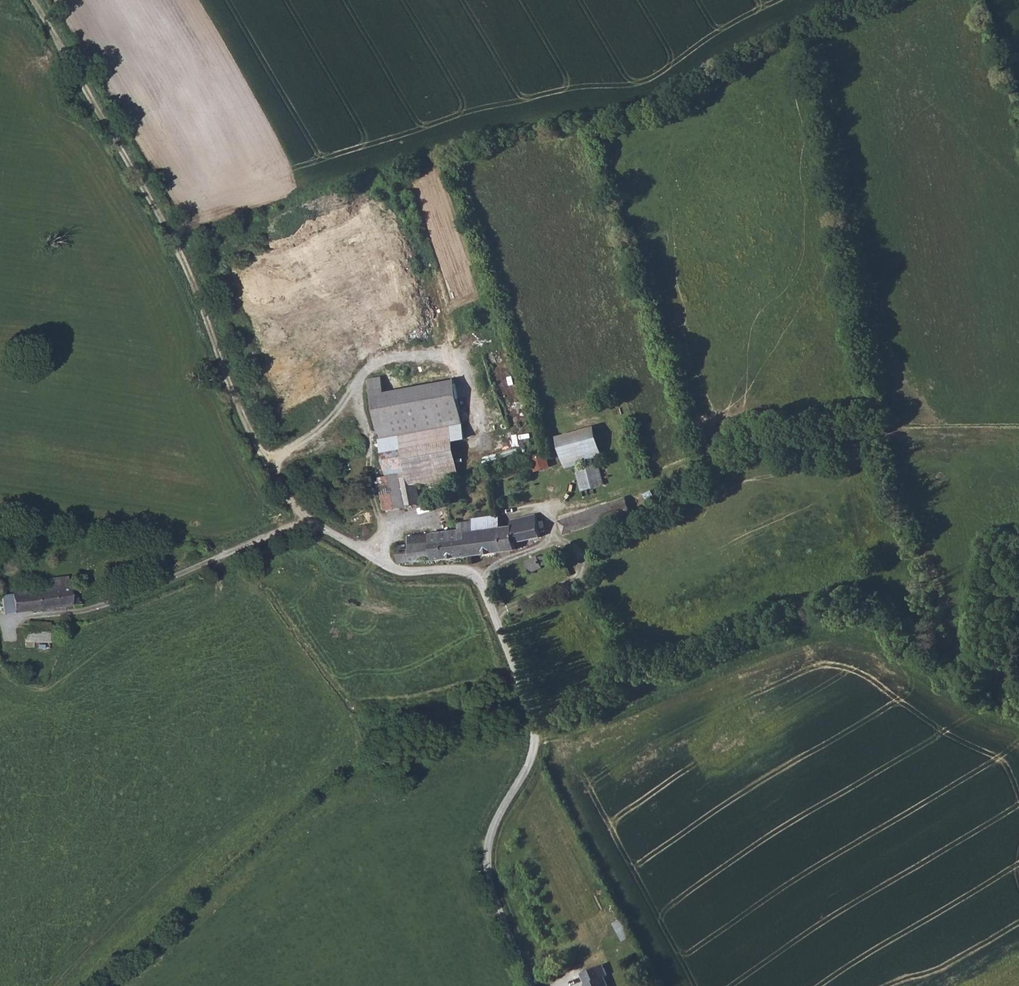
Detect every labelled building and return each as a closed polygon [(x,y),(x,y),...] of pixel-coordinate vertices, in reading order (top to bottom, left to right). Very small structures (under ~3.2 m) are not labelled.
[(328,340),(326,346),(359,354),(360,348),(328,340)] [(369,429),(372,429),(386,426),(380,392),(377,377),(363,380),(365,389),(363,389),(369,429)] [(372,429),(381,478),(409,473),(411,489),(439,485),(438,480),(453,477),(447,441),(459,439),(449,380),(380,392),(386,426),(372,429)] [(567,449),(571,466),(598,458),(588,426),(556,435),(560,450),(567,449)] [(560,450),(565,468),(571,466),(567,449),(560,450)] [(529,458),(533,472),(549,468),(545,454),(529,458)] [(585,465),(592,486),(603,483),(596,462),(585,465)] [(573,468),(579,490),(592,486),(585,465),(573,468)] [(414,507),(411,489),(409,473),(381,478),(376,479),(382,513),(414,507)] [(463,534),(465,557),(511,551),(510,547),(535,541),(530,520),(502,527),(502,531),(492,533),(491,521),(489,521),(466,524),(467,534),(463,534)] [(395,547),(397,564),(465,557),(463,534),(467,534),(466,524),(452,525),(453,533),(402,539),(402,546),(395,547)] [(521,568),(524,576),(530,574),(538,570),(538,569),(538,567),(537,565),(536,564),(535,563),(533,563),(521,568)] [(25,574),(27,578),(35,574),(33,570),(31,569),(28,570),(26,572),(25,574)] [(54,592),(3,597),(4,601),(5,613),(80,606),(80,604),(79,590),(73,590),(72,582),(53,583),(54,592)] [(41,636),(18,635),(18,645),(41,645),(41,636)] [(623,918),(615,922),(623,940),(631,936),(623,918)] [(581,972),(585,982),(584,983),(585,985),(608,985),(605,978),(608,976),(603,964),(581,972)]
